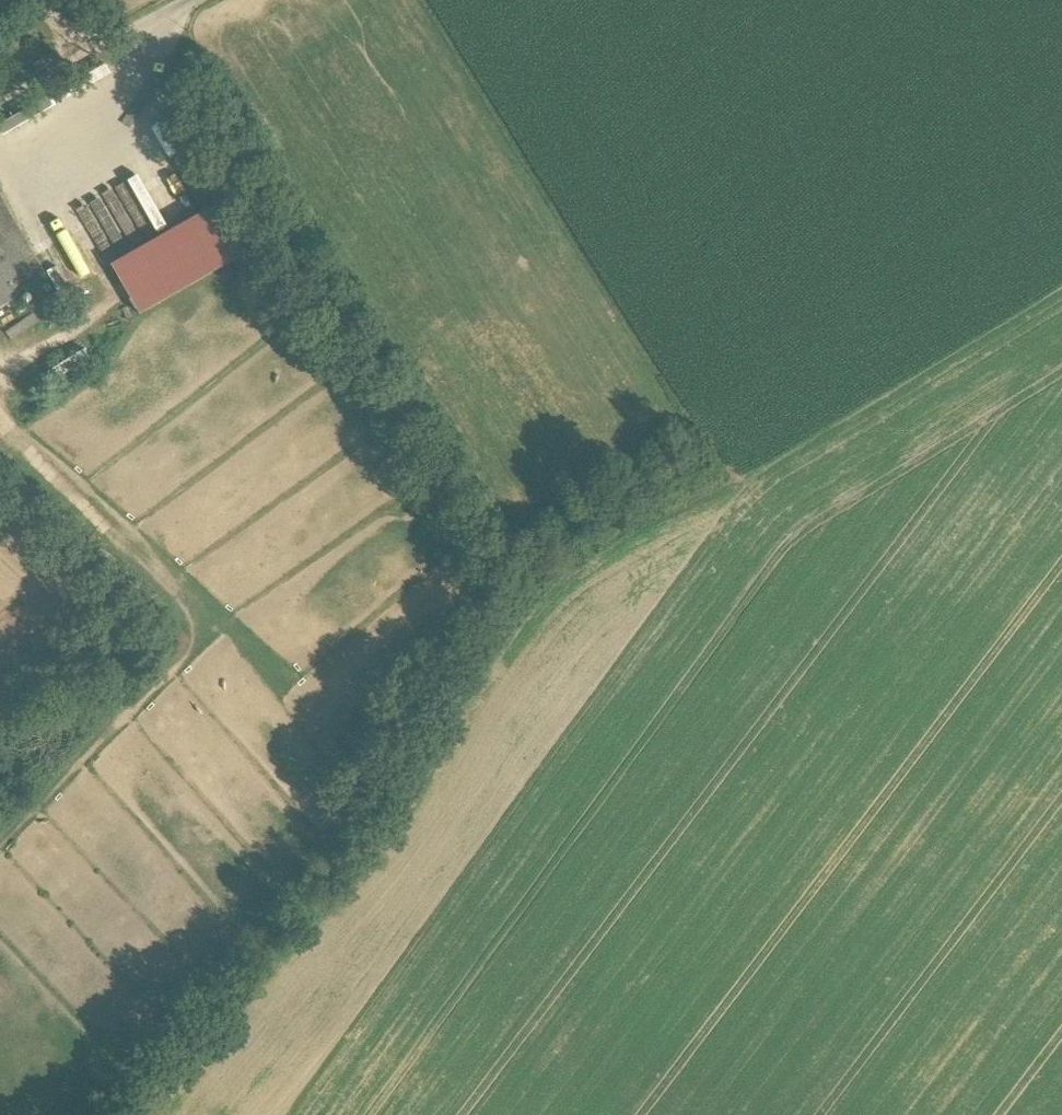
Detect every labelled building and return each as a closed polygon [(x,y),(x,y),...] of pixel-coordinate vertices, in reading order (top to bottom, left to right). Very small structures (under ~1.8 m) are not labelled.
[(47,284),(0,196),(0,309),(47,284)]
